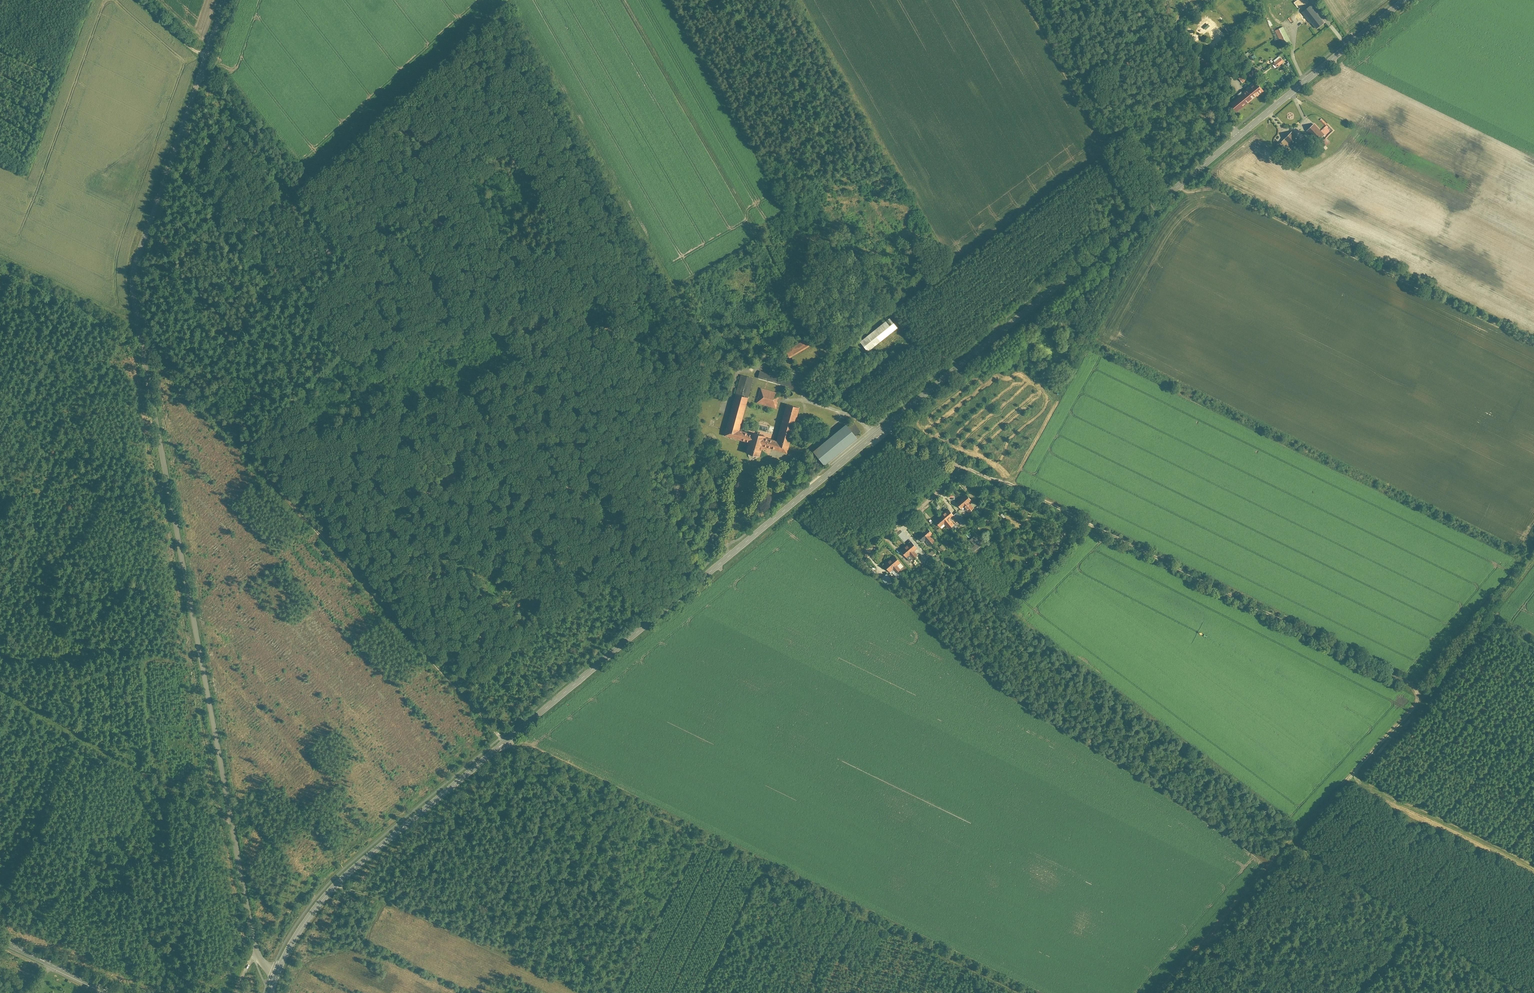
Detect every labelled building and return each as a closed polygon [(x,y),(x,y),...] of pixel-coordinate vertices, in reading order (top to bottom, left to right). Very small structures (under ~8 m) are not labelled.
[(1295,4),(1300,11),(1308,5),(1305,0),(1300,0),(1295,4)] [(1312,7),(1303,13),(1317,31),(1326,25),(1312,7)] [(1284,28),(1276,32),(1284,49),(1292,44),(1284,28)] [(1274,62),(1278,68),(1287,61),(1282,55),(1274,62)] [(1200,70),(1206,75),(1212,69),(1206,64),(1200,70)] [(1232,105),(1238,113),(1264,91),(1258,84),(1232,105)] [(1315,125),(1308,132),(1318,141),(1324,133),(1315,125)] [(1294,132),(1282,143),(1292,153),(1304,142),(1294,132)] [(891,319),(861,343),(869,353),(899,329),(891,319)] [(832,334),(823,340),(830,351),(839,346),(832,334)] [(762,370),(759,379),(795,389),(798,380),(762,370)] [(736,395),(749,398),(754,379),(742,375),(736,395)] [(761,388),(757,404),(776,409),(780,393),(761,388)] [(788,405),(779,439),(741,429),(749,398),(736,395),(725,437),(751,444),(748,456),(763,460),(766,448),(788,454),(800,408),(788,405)] [(814,453),(826,466),(858,439),(847,426),(814,453)] [(966,495),(956,503),(962,509),(964,508),(969,513),(974,509),(970,504),(972,502),(966,495)] [(949,510),(934,522),(941,529),(945,526),(949,531),(954,527),(950,521),(954,517),(949,510)] [(928,528),(918,537),(923,543),(925,541),(930,547),(935,542),(931,536),(934,534),(928,528)] [(913,542),(900,553),(909,564),(918,556),(915,552),(918,548),(913,542)] [(895,556),(884,566),(891,573),(893,570),(897,574),(901,570),(898,567),(901,563),(895,556)]
